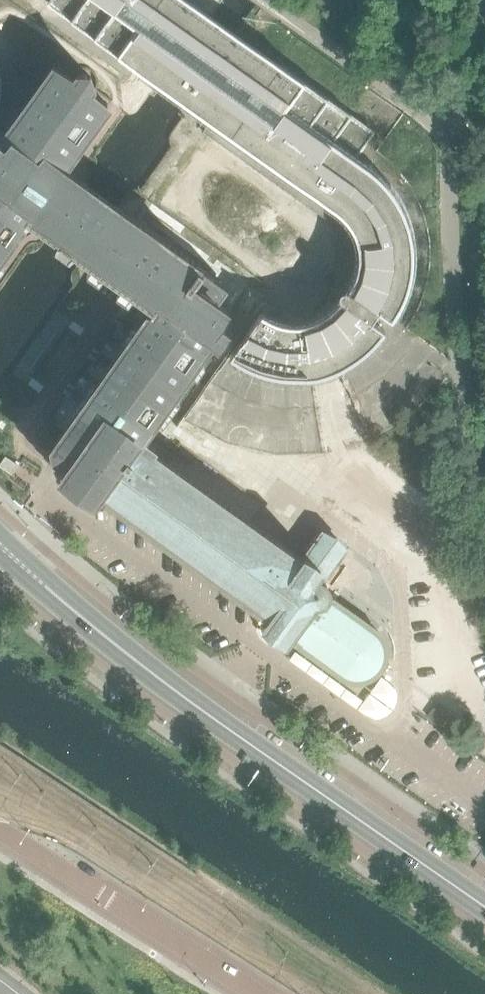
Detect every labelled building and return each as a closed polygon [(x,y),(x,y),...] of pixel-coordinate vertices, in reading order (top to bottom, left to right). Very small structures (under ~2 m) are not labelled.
[(47,3),(137,67),(143,71),(162,85),(170,91),(212,121),(204,131),(317,212),(328,219),(334,225),(339,232),(343,240),(345,248),(346,257),(345,265),(343,274),(339,281),(337,284),(328,295),(322,300),(314,304),(306,307),(297,308),(289,308),(280,306),(273,303),(270,301),(260,315),(230,355),(241,362),(253,368),(265,372),(278,375),(291,376),(305,376),(318,374),(330,371),(343,366),(354,359),(365,351),(374,342),(383,332),(385,329),(370,318),(376,309),(392,320),(399,308),(405,295),(409,283),(412,270),(413,256),(412,243),(410,230),(407,217),(401,205),(395,193),(387,183),(378,173),(367,164),(356,157),(375,131),(279,62),(236,32),(212,15),(193,1),(191,0),(50,0),(47,3)] [(98,492),(143,435),(163,407),(210,341),(211,340),(211,339),(213,336),(218,340),(226,329),(231,311),(220,305),(229,290),(202,271),(203,263),(99,192),(64,167),(62,166),(67,160),(68,160),(68,159),(69,160),(108,106),(107,105),(108,104),(88,90),(88,89),(90,88),(92,84),(92,81),(91,77),(85,73),(84,73),(80,74),(77,76),(75,79),(74,80),(54,66),(54,67),(53,67),(0,141),(0,257),(24,224),(23,223),(23,222),(20,220),(23,216),(155,310),(153,314),(150,312),(149,313),(148,312),(64,431),(54,446),(55,454),(62,459),(70,458),(73,460),(62,475),(79,487),(93,497),(95,498),(98,492)] [(146,437),(143,435),(98,492),(101,494),(101,493),(105,495),(106,494),(254,602),(272,615),(266,623),(277,632),(282,635),(283,634),(285,636),(284,637),(287,639),(290,634),(300,640),(299,643),(299,645),(301,647),(343,678),(349,680),(356,682),(363,681),(369,679),(375,676),(380,671),(384,665),(386,659),(387,652),(386,645),(384,639),(380,633),(376,629),(335,599),(333,598),(330,599),(329,601),(325,596),(327,592),(328,588),(328,584),(326,581),(324,579),(337,561),(342,554),(343,551),(343,547),(341,544),(340,543),(323,531),(303,559),(168,461),(173,455),(156,443),(155,445),(146,438),(146,437)]
